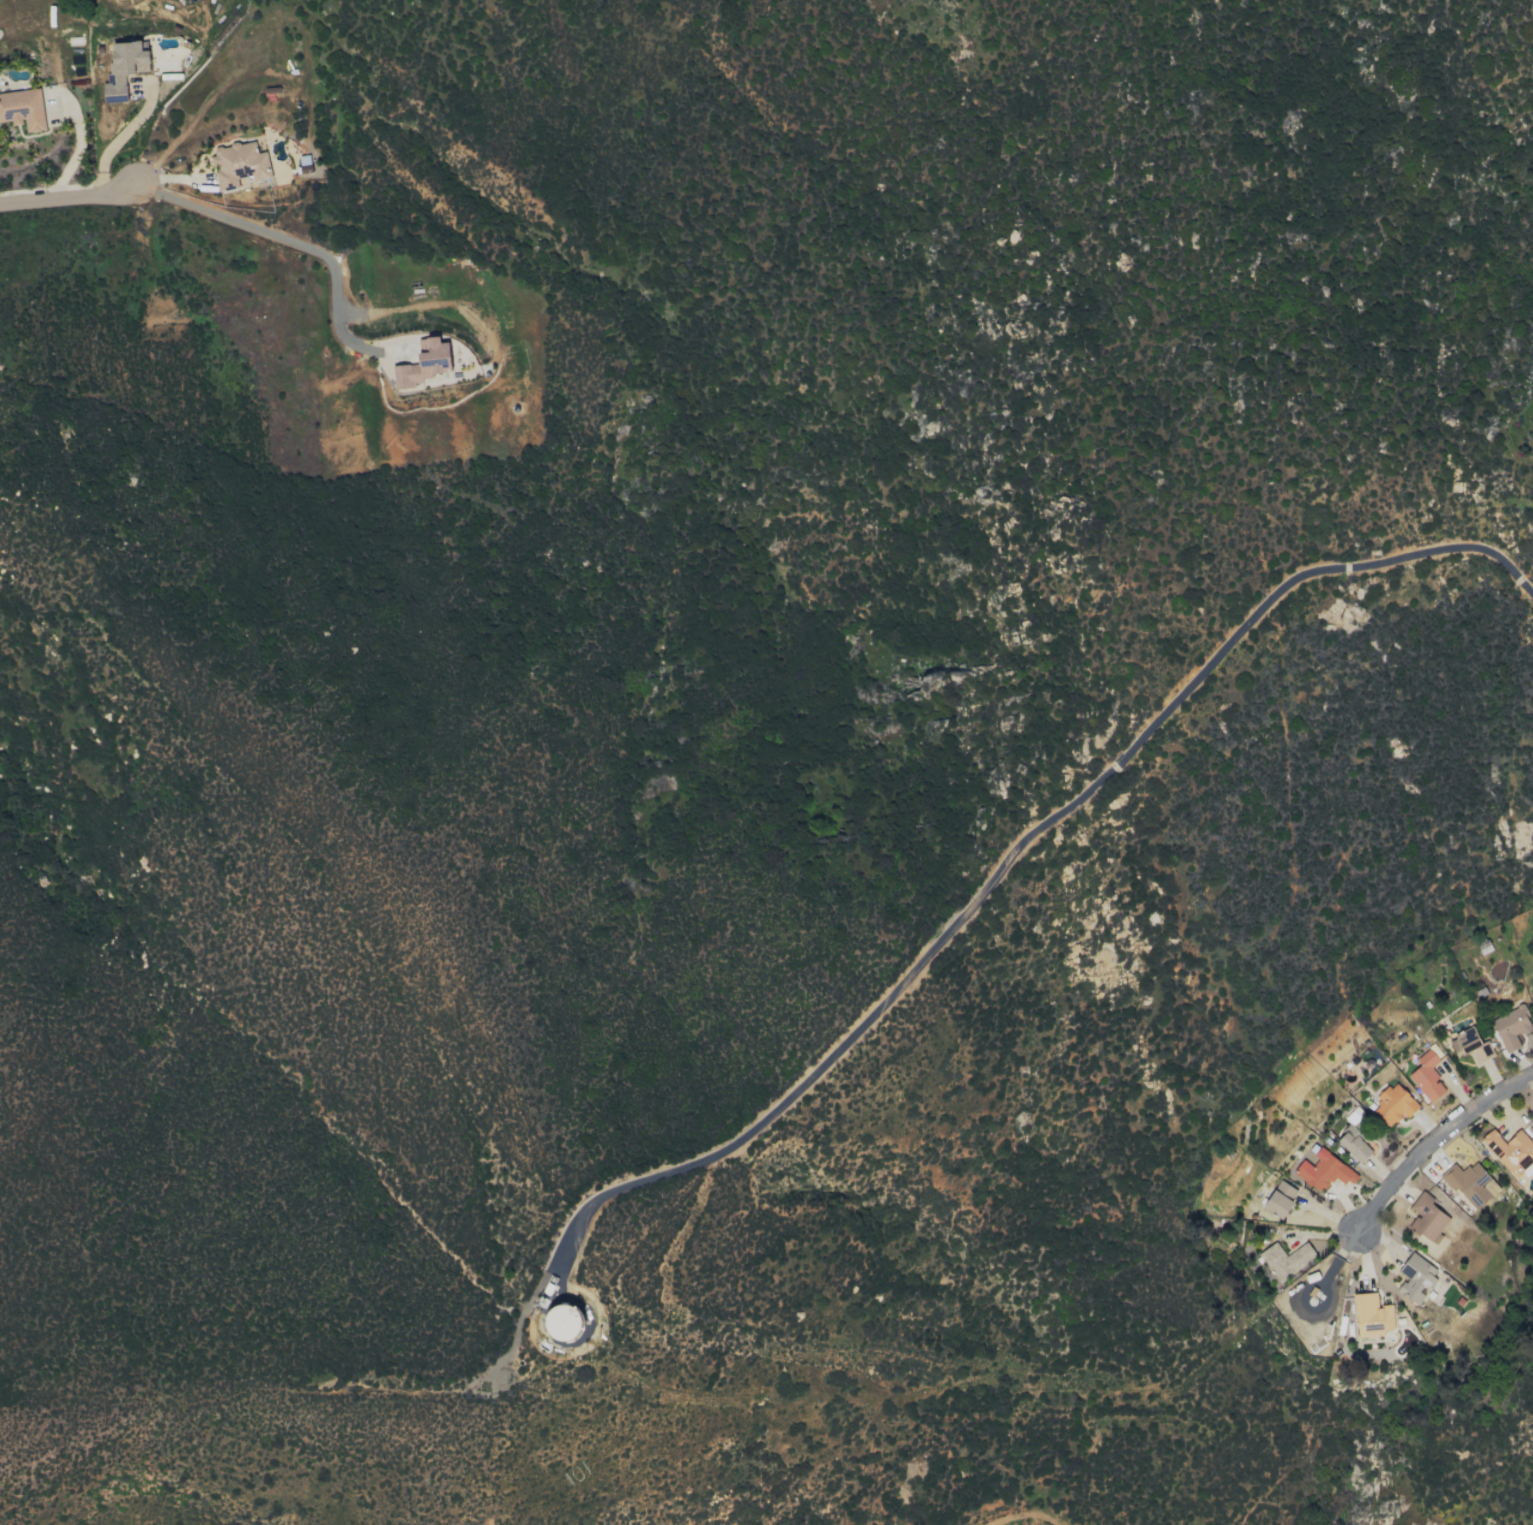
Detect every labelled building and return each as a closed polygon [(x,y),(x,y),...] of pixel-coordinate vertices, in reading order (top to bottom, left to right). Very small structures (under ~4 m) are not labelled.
[(150,73),(149,50),(141,50),(141,39),(121,39),(121,43),(112,44),(113,63),(108,63),(108,83),(103,83),(103,102),(127,102),(126,73),(150,73)] [(45,131),(41,89),(0,93),(0,122),(11,121),(12,125),(24,125),(24,133),(45,131)] [(272,181),(266,151),(257,153),(254,141),(211,149),(219,191),(272,181)] [(392,366),(394,390),(414,388),(413,382),(432,380),(432,374),(452,373),(449,343),(440,344),(439,337),(426,338),(427,352),(418,353),(419,364),(392,366)] [(1506,1053),(1520,1047),(1516,1037),(1532,1029),(1522,1005),(1490,1020),(1506,1053)] [(1457,1059),(1470,1053),(1475,1064),(1494,1055),(1487,1041),(1481,1043),(1472,1023),(1447,1035),(1457,1059)] [(1429,1104),(1447,1090),(1429,1069),(1440,1061),(1430,1049),(1415,1060),(1420,1066),(1408,1076),(1429,1104)] [(1376,1100),(1379,1103),(1372,1111),(1390,1128),(1403,1113),(1408,1118),(1419,1106),(1393,1082),(1376,1100)] [(1360,1164),(1372,1152),(1362,1142),(1365,1139),(1350,1124),(1335,1140),(1360,1164)] [(1519,1130),(1505,1143),(1492,1129),(1479,1140),(1516,1179),(1525,1171),(1528,1175),(1532,1170),(1532,1144),(1519,1130)] [(1358,1176),(1321,1149),(1310,1165),(1303,1160),(1293,1173),(1320,1193),(1334,1175),(1350,1187),(1358,1176)] [(1475,1211),(1500,1188),(1474,1161),(1462,1172),(1455,1164),(1442,1176),(1475,1211)] [(1297,1189),(1276,1180),(1263,1211),(1284,1220),(1297,1189)] [(1430,1204),(1434,1199),(1422,1191),(1409,1208),(1418,1215),(1408,1226),(1434,1247),(1442,1236),(1438,1233),(1449,1219),(1430,1204)] [(1306,1242),(1285,1256),(1275,1242),(1258,1254),(1277,1283),(1316,1256),(1306,1242)] [(1439,1271),(1412,1252),(1398,1272),(1406,1278),(1397,1291),(1418,1306),(1425,1296),(1422,1294),(1439,1271)] [(1353,1295),(1357,1338),(1385,1335),(1385,1331),(1394,1330),(1392,1305),(1377,1307),(1376,1293),(1353,1295)] [(581,1305),(547,1307),(548,1338),(582,1337),(581,1305)]
